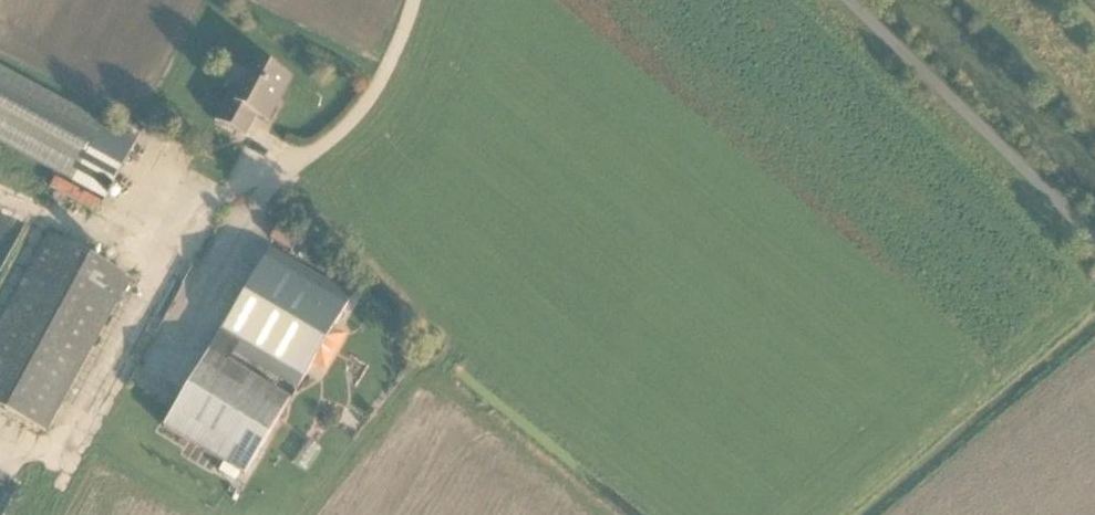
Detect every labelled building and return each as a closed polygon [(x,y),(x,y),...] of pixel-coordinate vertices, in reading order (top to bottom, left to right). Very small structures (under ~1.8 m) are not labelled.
[(267,122),(290,79),(257,61),(241,90),(234,86),(216,120),(244,136),(255,115),(267,122)] [(104,203),(133,147),(0,74),(0,145),(104,203)] [(114,130),(136,142),(143,128),(122,116),(114,130)] [(270,239),(292,252),(299,241),(277,227),(270,239)] [(45,432),(129,278),(48,234),(0,322),(0,408),(45,432)] [(162,427),(223,463),(218,472),(234,482),(239,473),(244,476),(289,401),(226,363),(233,351),(296,389),(312,363),(323,370),(343,337),(332,330),(351,298),(269,250),(221,330),(220,330),(162,427)]
